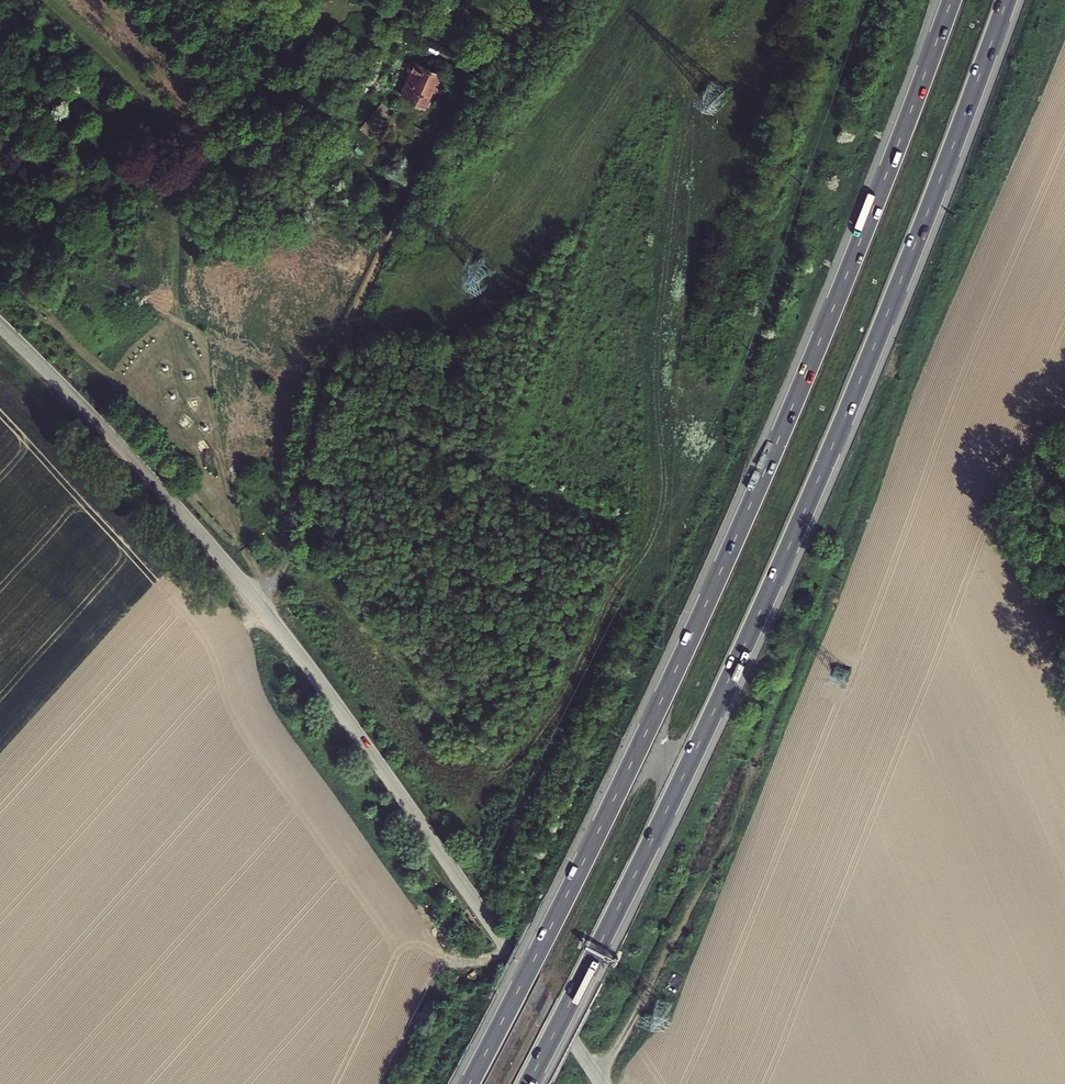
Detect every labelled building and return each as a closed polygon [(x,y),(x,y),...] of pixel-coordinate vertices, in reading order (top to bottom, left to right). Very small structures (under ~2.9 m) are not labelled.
[(419,27),(416,34),(428,40),(431,33),(419,27)] [(420,104),(424,101),(427,103),(442,71),(414,57),(411,65),(415,66),(404,90),(415,96),(416,102),(420,104)]
